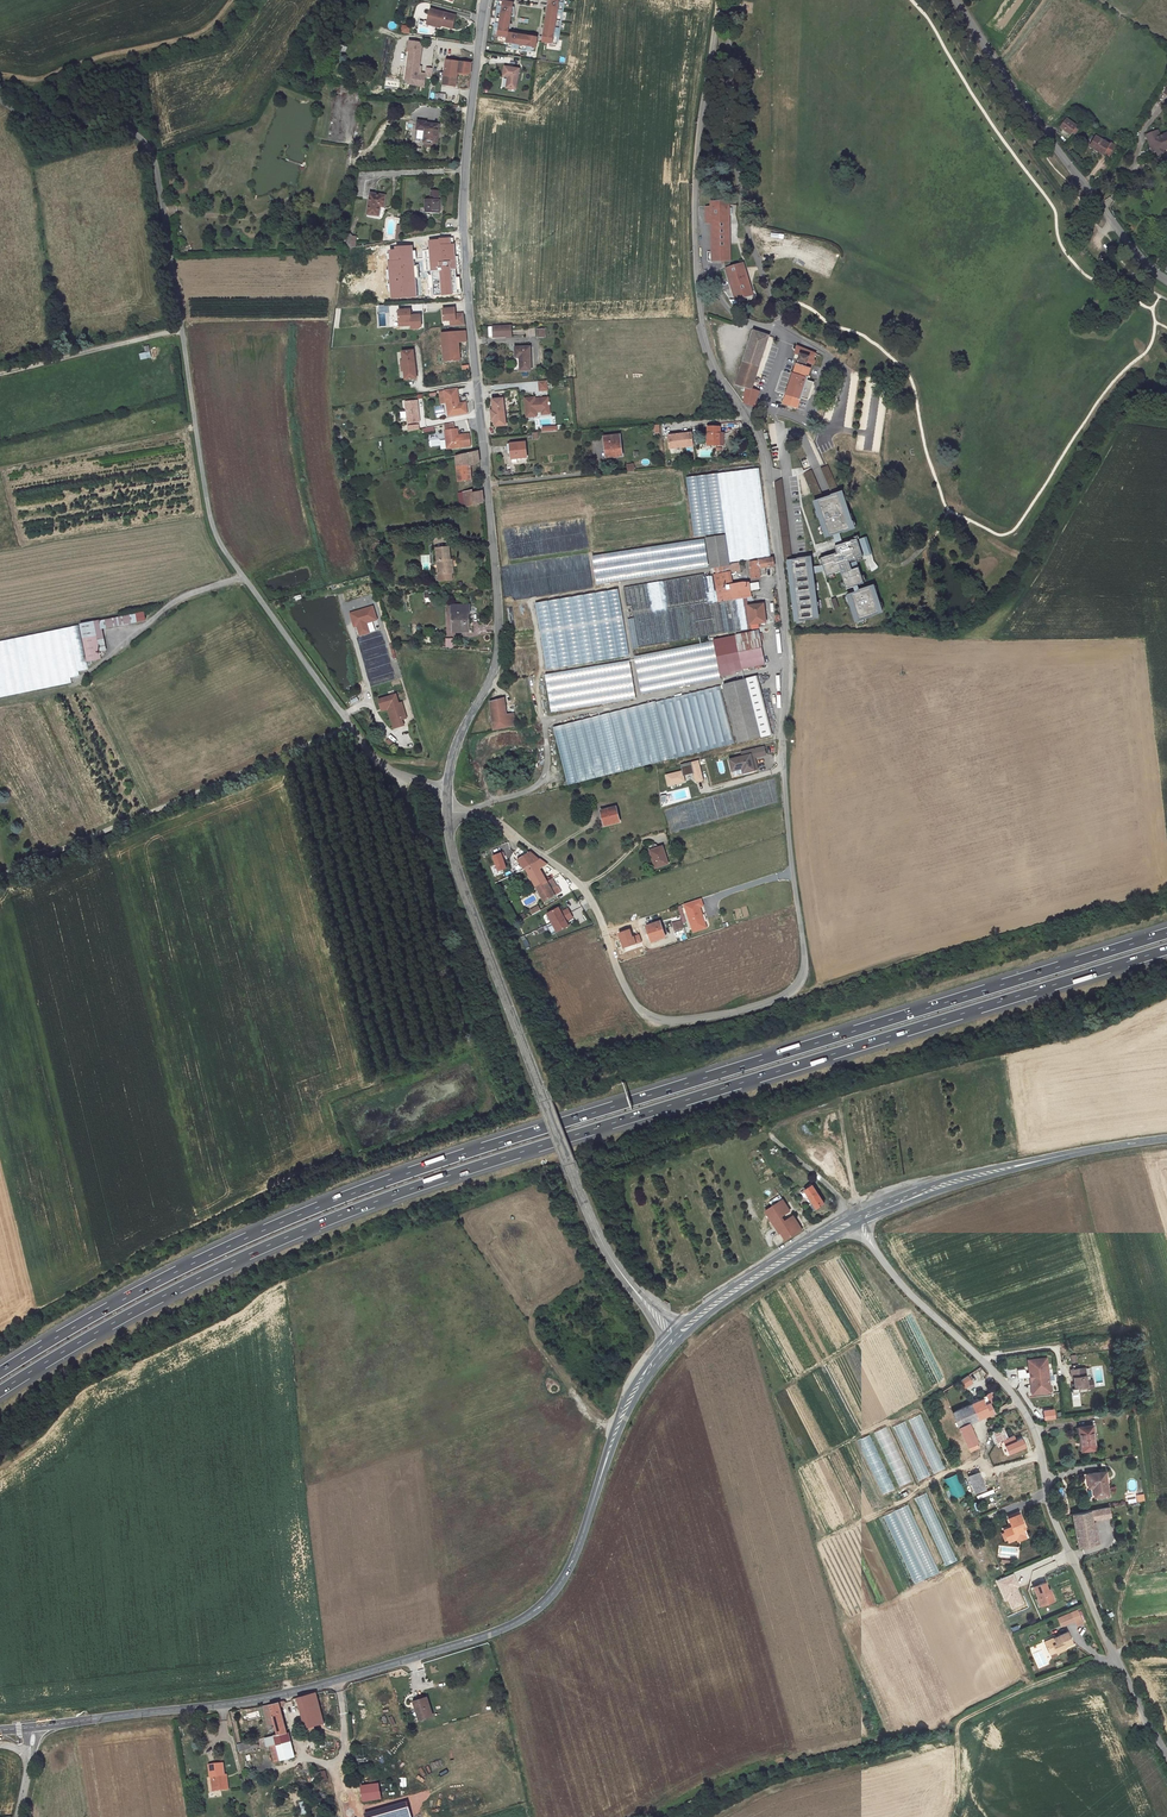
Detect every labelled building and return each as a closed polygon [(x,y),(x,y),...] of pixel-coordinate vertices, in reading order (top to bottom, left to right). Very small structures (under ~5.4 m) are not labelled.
[(543,42),(557,44),(564,0),(550,0),(549,5),(548,5),(548,7),(549,7),(543,42)] [(514,3),(500,1),(494,35),(508,38),(507,47),(536,52),(538,38),(531,36),(528,35),(528,36),(511,33),(510,32),(509,31),(512,13),(513,13),(513,11),(512,10),(514,3)] [(431,21),(434,10),(431,10),(427,24),(441,28),(441,26),(441,24),(431,21)] [(456,16),(434,10),(431,21),(441,24),(441,26),(453,29),(456,16)] [(465,73),(471,74),(472,64),(472,62),(467,61),(467,63),(447,60),(445,73),(444,82),(444,84),(456,86),(458,74),(465,75),(465,73)] [(505,67),(503,76),(508,77),(506,88),(516,89),(519,69),(505,67)] [(1067,119),(1061,127),(1070,134),(1072,132),(1075,134),(1078,130),(1075,128),(1077,126),(1067,119)] [(425,131),(424,142),(426,142),(435,143),(437,143),(438,136),(437,136),(438,125),(427,124),(427,122),(418,121),(417,130),(425,131)] [(1148,141),(1152,140),(1156,151),(1158,156),(1164,153),(1163,151),(1166,149),(1166,134),(1160,137),(1157,131),(1146,135),(1148,141)] [(1096,137),(1090,146),(1103,155),(1104,153),(1109,156),(1115,146),(1110,143),(1109,145),(1096,137)] [(425,199),(425,213),(440,213),(440,199),(439,199),(439,190),(431,190),(431,199),(425,199)] [(385,196),(371,194),(368,214),(379,216),(380,206),(384,207),(385,196)] [(729,202),(711,202),(712,261),(724,261),(730,261),(729,202)] [(352,235),(348,232),(345,249),(355,247),(356,237),(352,236),(352,235)] [(730,268),(726,269),(734,295),(731,296),(733,301),(753,295),(743,264),(730,268)] [(418,280),(419,297),(432,296),(432,288),(431,279),(434,279),(434,271),(414,272),(415,280),(418,280)] [(450,321),(456,320),(456,326),(465,325),(463,313),(456,314),(455,308),(443,309),(444,321),(450,321)] [(411,310),(399,310),(399,322),(411,322),(411,325),(421,325),(421,315),(411,316),(411,310)] [(511,325),(493,326),(488,326),(489,336),(493,336),(493,337),(512,336),(511,325)] [(467,341),(466,331),(450,333),(451,345),(443,345),(444,362),(460,361),(459,342),(467,341)] [(769,336),(754,331),(736,385),(746,388),(744,404),(755,407),(759,391),(752,389),(769,336)] [(451,345),(450,333),(442,333),(443,345),(451,345)] [(139,360),(150,358),(148,346),(143,347),(144,352),(138,354),(139,360)] [(800,356),(785,404),(787,405),(787,406),(787,407),(788,408),(789,409),(791,409),(792,409),(793,407),(794,407),(797,408),(801,398),(807,400),(809,399),(814,383),(813,382),(807,380),(812,365),(814,364),(815,361),(814,358),(815,354),(798,346),(795,354),(800,356)] [(530,347),(515,347),(515,358),(520,357),(521,360),(520,360),(520,371),(531,371),(530,347)] [(402,366),(416,364),(415,359),(414,350),(402,352),(403,361),(401,361),(402,366)] [(404,371),(405,380),(417,379),(416,370),(416,364),(402,366),(402,371),(404,371)] [(547,381),(539,381),(539,391),(547,390),(547,381)] [(460,403),(457,388),(444,390),(449,416),(467,413),(466,402),(460,403)] [(535,397),(525,398),(526,417),(535,417),(534,413),(536,412),(542,412),(543,410),(550,409),(549,404),(550,404),(550,402),(549,403),(548,397),(540,398),(538,401),(535,401),(535,399),(535,397)] [(491,411),(492,415),(505,414),(503,398),(492,399),(493,408),(493,410),(491,411)] [(403,401),(405,425),(419,424),(417,400),(403,401)] [(505,414),(492,415),(492,421),(494,421),(495,423),(495,427),(506,426),(505,414)] [(720,427),(708,427),(708,445),(720,445),(720,433),(720,427)] [(471,448),(469,434),(458,435),(456,435),(455,429),(445,430),(447,451),(471,448)] [(693,446),(692,433),(686,433),(686,432),(675,433),(675,435),(670,435),(668,436),(670,449),(693,446)] [(604,437),(606,449),(607,449),(608,457),(623,456),(620,435),(604,437)] [(510,444),(511,453),(512,463),(517,462),(517,458),(527,457),(526,442),(510,444)] [(456,456),(459,481),(471,480),(470,465),(480,462),(478,451),(456,456)] [(833,495),(841,493),(829,465),(822,468),(833,495)] [(816,501),(824,498),(812,469),(804,472),(816,501)] [(473,490),(459,493),(461,508),(484,503),(483,491),(473,493),(473,490)] [(816,501),(814,502),(820,519),(821,519),(827,537),(835,535),(841,533),(845,531),(845,532),(858,528),(856,521),(855,521),(846,491),(841,493),(833,495),(824,498),(816,501)] [(841,533),(835,535),(839,545),(844,543),(841,533)] [(725,535),(706,538),(710,567),(717,566),(730,564),(725,535)] [(857,540),(863,556),(863,557),(872,554),(867,537),(857,540)] [(708,567),(704,539),(592,556),(597,584),(708,567)] [(835,553),(835,554),(821,559),(823,565),(825,571),(827,576),(841,571),(842,573),(841,574),(846,588),(854,586),(861,583),(864,583),(863,582),(861,575),(857,562),(856,559),(863,556),(857,540),(857,539),(844,543),(839,545),(835,547),(837,553),(835,553)] [(439,573),(439,581),(452,580),(451,572),(450,559),(449,547),(436,548),(438,561),(439,560),(440,573),(439,573)] [(792,558),(788,559),(796,621),(822,618),(816,572),(816,566),(814,555),(798,557),(798,558),(792,558)] [(758,561),(750,562),(752,578),(760,577),(760,574),(759,568),(765,567),(774,566),(773,558),(758,560),(758,561)] [(740,562),(730,564),(717,566),(718,574),(731,572),(741,570),(740,562)] [(716,587),(733,584),(731,572),(718,574),(713,575),(716,587)] [(704,574),(624,587),(627,606),(632,605),(639,647),(724,633),(718,602),(716,587),(713,575),(704,577),(704,574)] [(743,598),(752,596),(751,589),(750,583),(750,582),(743,582),(733,584),(716,587),(718,602),(743,598)] [(856,591),(847,594),(857,622),(878,616),(877,615),(886,612),(877,584),(863,589),(856,591)] [(544,669),(627,658),(617,591),(534,603),(537,626),(534,626),(537,650),(542,650),(544,669)] [(743,598),(744,606),(746,606),(748,606),(747,601),(753,600),(752,597),(743,598)] [(718,602),(724,633),(748,629),(743,598),(718,602)] [(837,598),(832,599),(835,609),(840,608),(837,598)] [(748,606),(746,606),(748,624),(751,624),(766,622),(763,604),(748,606)] [(470,605),(451,606),(451,614),(454,614),(455,631),(464,631),(469,631),(468,613),(469,613),(469,611),(470,611),(470,605)] [(356,638),(375,632),(372,622),(377,621),(372,606),(348,613),(356,638)] [(144,612),(81,624),(87,661),(102,659),(100,651),(106,650),(102,629),(145,621),(144,612)] [(73,685),(72,677),(80,676),(80,671),(87,670),(79,627),(0,641),(0,698),(73,685)] [(714,640),(722,677),(736,673),(743,670),(765,664),(758,631),(714,640)] [(713,642),(634,657),(642,694),(720,679),(713,642)] [(360,643),(368,680),(374,678),(371,667),(370,667),(369,661),(371,660),(369,653),(374,652),(373,646),(363,649),(362,643),(360,643)] [(545,675),(551,712),(636,698),(630,660),(545,675)] [(757,677),(723,685),(737,743),(772,734),(757,677)] [(670,760),(735,743),(720,686),(655,702),(670,760)] [(396,694),(378,700),(381,709),(390,706),(392,714),(393,713),(395,720),(392,721),(394,729),(404,726),(402,720),(406,718),(402,702),(399,703),(396,694)] [(503,699),(490,702),(494,729),(503,727),(501,716),(500,708),(505,708),(503,699)] [(655,702),(553,727),(568,785),(670,760),(655,702)] [(381,709),(382,711),(388,709),(392,721),(395,720),(393,713),(392,714),(390,706),(381,709)] [(512,714),(501,716),(503,727),(514,726),(512,714)] [(764,746),(755,749),(757,757),(766,755),(764,746)] [(749,750),(754,770),(758,769),(755,758),(757,757),(755,749),(749,750)] [(754,770),(749,750),(741,752),(743,757),(730,760),(732,771),(742,769),(743,773),(754,771),(754,770)] [(666,787),(684,783),(683,776),(692,774),(693,783),(702,781),(698,761),(679,765),(680,771),(664,775),(666,787)] [(616,807),(601,811),(602,817),(604,817),(606,825),(620,822),(616,807)] [(662,846),(650,850),(655,868),(668,864),(662,846)] [(536,862),(539,859),(530,852),(517,859),(524,869),(526,868),(544,902),(561,892),(558,886),(557,887),(552,890),(547,882),(540,869),(536,862)] [(507,868),(503,858),(504,857),(503,853),(493,856),(498,871),(507,868)] [(547,864),(540,859),(539,859),(536,862),(540,869),(547,864)] [(552,890),(557,887),(553,880),(547,882),(552,890)] [(705,923),(700,907),(703,906),(701,898),(684,904),(692,928),(705,923)] [(530,910),(533,915),(538,911),(536,909),(539,907),(538,905),(530,910)] [(568,926),(565,921),(567,920),(572,917),(568,909),(563,912),(561,913),(558,907),(547,913),(558,932),(568,926)] [(660,921),(646,926),(651,942),(665,937),(660,921)] [(705,923),(692,928),(693,932),(706,927),(705,923)] [(639,935),(632,937),(629,930),(618,933),(623,948),(641,942),(639,935)] [(812,1185),(805,1190),(817,1209),(824,1204),(812,1185)] [(770,1202),(773,1206),(783,1200),(780,1195),(770,1202)] [(765,1211),(779,1233),(785,1229),(784,1227),(786,1226),(785,1225),(780,1217),(790,1211),(783,1200),(773,1206),(765,1211)] [(784,1240),(784,1241),(802,1230),(796,1221),(794,1219),(785,1225),(786,1226),(784,1227),(785,1229),(779,1233),(780,1233),(785,1240),(784,1240)] [(1047,1358),(1028,1360),(1029,1367),(1032,1366),(1033,1372),(1030,1372),(1032,1394),(1051,1392),(1047,1358)] [(1076,1388),(1087,1387),(1087,1389),(1094,1388),(1093,1380),(1087,1381),(1085,1368),(1071,1370),(1072,1378),(1074,1377),(1076,1388)] [(968,1375),(959,1381),(965,1389),(974,1383),(968,1375)] [(993,1412),(986,1395),(978,1399),(979,1400),(972,1404),(978,1419),(993,1412)] [(978,1419),(972,1404),(952,1412),(959,1427),(969,1422),(969,1423),(978,1419)] [(933,1474),(944,1469),(921,1414),(910,1419),(933,1474)] [(905,1421),(894,1427),(918,1481),(930,1476),(905,1421)] [(977,1442),(969,1423),(969,1422),(959,1427),(970,1452),(978,1448),(976,1442),(977,1442)] [(1096,1449),(1092,1425),(1079,1427),(1082,1451),(1096,1449)] [(910,1482),(886,1427),(874,1433),(898,1487),(910,1482)] [(990,1433),(995,1443),(1007,1438),(1004,1430),(998,1432),(997,1430),(990,1433)] [(858,1440),(880,1495),(892,1490),(871,1435),(858,1440)] [(1093,1486),(1095,1497),(1109,1496),(1107,1481),(1104,1482),(1103,1472),(1087,1474),(1088,1484),(1089,1484),(1095,1484),(1095,1486),(1093,1486)] [(979,1473),(968,1477),(974,1492),(985,1488),(979,1473)] [(952,1500),(965,1496),(958,1475),(945,1479),(952,1500)] [(956,1561),(927,1493),(915,1498),(944,1566),(956,1561)] [(1137,1502),(1145,1501),(1144,1494),(1136,1495),(1137,1502)] [(885,1515),(912,1584),(938,1574),(910,1505),(885,1515)] [(1111,1517),(1109,1507),(1091,1511),(1092,1520),(1111,1517)] [(1092,1520),(1091,1511),(1072,1514),(1078,1546),(1097,1543),(1093,1522),(1092,1520)] [(1012,1527),(1004,1530),(1005,1533),(1008,1539),(1009,1542),(1017,1539),(1016,1537),(1025,1534),(1023,1529),(1022,1527),(1025,1526),(1020,1514),(1009,1518),(1012,1527)] [(1054,1601),(1050,1591),(1049,1592),(1048,1590),(1045,1583),(1034,1587),(1038,1599),(1040,1598),(1043,1605),(1054,1601)] [(1077,1627),(1085,1624),(1078,1609),(1057,1618),(1061,1628),(1075,1622),(1077,1627)] [(1054,1638),(1045,1642),(1049,1653),(1055,1650),(1056,1652),(1066,1648),(1065,1646),(1072,1643),(1067,1632),(1059,1635),(1061,1638),(1055,1640),(1054,1638)] [(316,1692),(306,1695),(309,1705),(312,1716),(314,1725),(324,1723),(316,1692)] [(306,1695),(298,1697),(300,1707),(309,1705),(306,1695)] [(433,1715),(427,1697),(416,1700),(418,1707),(417,1707),(420,1719),(433,1715)] [(287,1732),(280,1707),(284,1706),(285,1703),(286,1702),(283,1701),(270,1704),(278,1735),(287,1732)] [(309,1705),(300,1707),(303,1719),(312,1716),(309,1705)] [(312,1716),(303,1719),(304,1724),(299,1725),(300,1729),(301,1729),(302,1732),(306,1731),(307,1733),(315,1730),(314,1725),(312,1716)] [(295,1756),(289,1732),(287,1732),(278,1735),(265,1738),(267,1746),(270,1746),(274,1762),(295,1756)] [(258,1746),(257,1740),(248,1742),(250,1748),(258,1746)] [(248,1742),(248,1741),(237,1744),(239,1751),(250,1748),(248,1742)] [(224,1775),(223,1763),(209,1765),(210,1777),(211,1776),(215,1776),(216,1779),(213,1780),(215,1791),(228,1789),(227,1778),(225,1778),(224,1775)] [(324,1773),(317,1775),(319,1781),(326,1779),(324,1773)] [(378,1782),(361,1785),(364,1800),(381,1797),(378,1782)]
